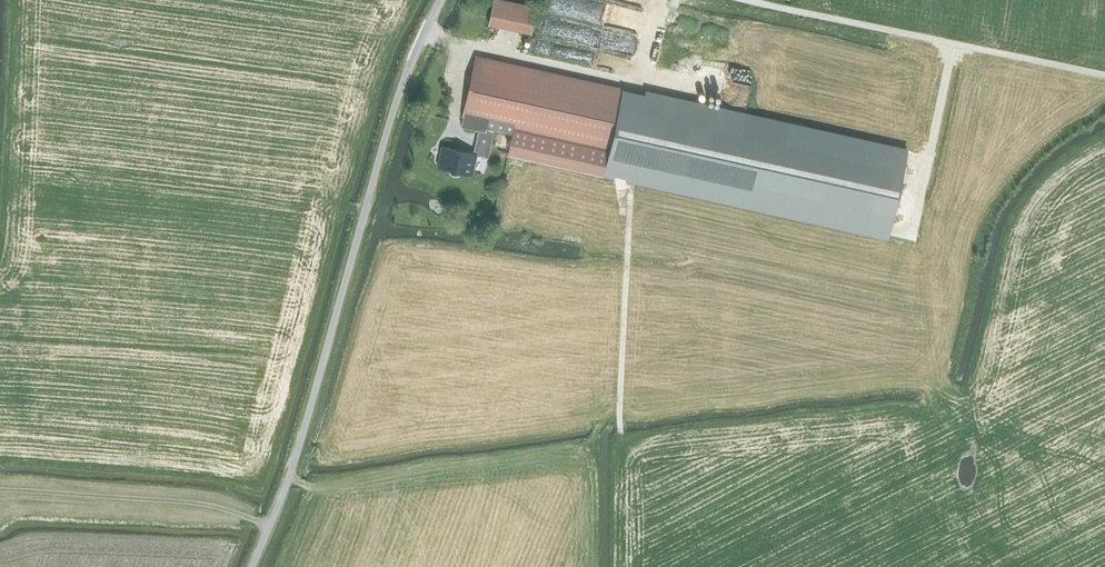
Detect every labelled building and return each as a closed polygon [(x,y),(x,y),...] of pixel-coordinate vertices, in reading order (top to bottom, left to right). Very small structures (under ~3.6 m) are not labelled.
[(506,0),(493,0),(488,23),(532,33),(538,7),(506,0)] [(442,146),(438,166),(449,169),(450,170),(451,172),(452,172),(453,173),(454,173),(455,174),(457,174),(460,172),(461,171),(473,174),(477,155),(488,157),(494,130),(512,134),(507,154),(604,176),(604,173),(610,149),(623,89),(623,88),(476,55),(462,116),(464,116),(462,123),(479,127),(473,153),(442,146)] [(638,93),(623,89),(610,149),(604,173),(620,177),(625,178),(644,94),(638,93)] [(907,150),(644,91),(644,94),(625,178),(635,180),(888,236),(889,235),(907,150)]
